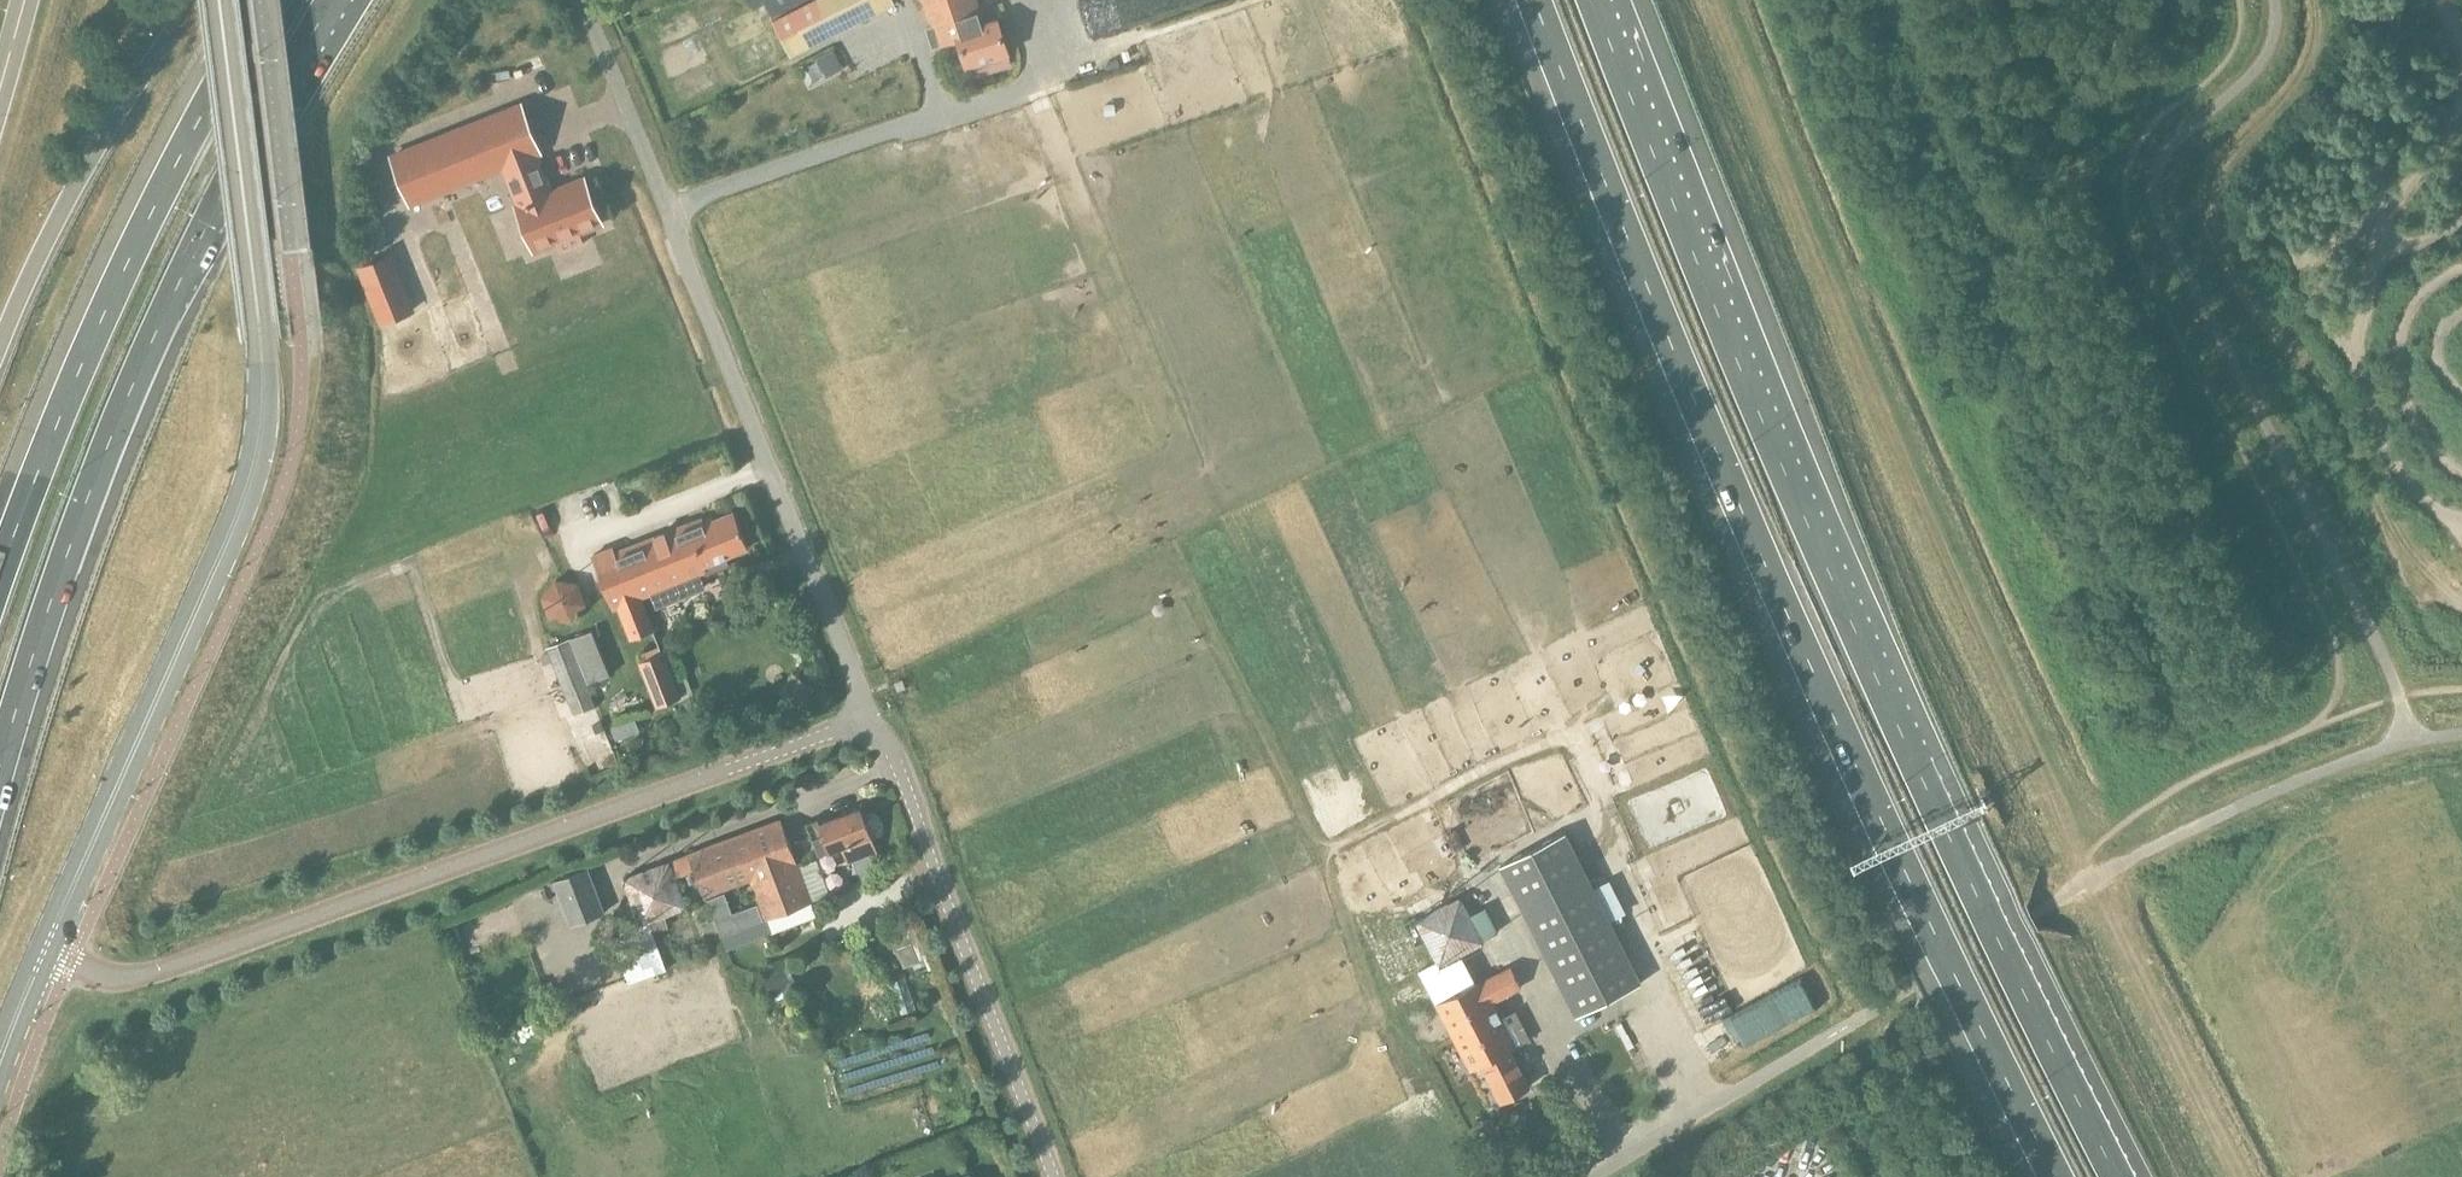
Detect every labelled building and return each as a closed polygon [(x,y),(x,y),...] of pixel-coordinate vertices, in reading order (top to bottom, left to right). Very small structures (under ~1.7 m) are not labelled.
[(788,50),(892,0),(764,0),(788,50)] [(971,63),(975,74),(1011,63),(998,20),(984,24),(976,0),(923,0),(931,26),(928,27),(934,46),(958,39),(966,65),(971,63)] [(1113,25),(1213,1),(1213,0),(1107,0),(1113,25)] [(826,74),(846,64),(837,47),(817,56),(826,74)] [(540,152),(521,105),(392,156),(411,203),(504,166),(520,204),(517,205),(535,250),(559,240),(557,236),(577,228),(578,233),(602,223),(584,178),(551,192),(536,154),(540,152)] [(357,264),(381,322),(415,308),(391,250),(357,264)] [(592,554),(612,606),(618,604),(631,638),(653,629),(640,595),(705,569),(707,573),(722,566),(719,557),(748,546),(733,510),(690,527),(688,522),(614,551),(612,546),(592,554)] [(542,595),(550,616),(571,619),(585,602),(577,582),(555,578),(542,595)] [(591,628),(547,646),(575,715),(596,706),(586,683),(609,673),(591,628)] [(662,651),(644,658),(640,660),(657,705),(679,696),(662,651)] [(905,676),(894,680),(899,691),(909,688),(905,676)] [(870,834),(860,807),(820,822),(818,816),(806,821),(818,853),(849,842),(849,843),(853,841),(852,841),(870,834)] [(781,818),(687,852),(703,894),(750,877),(765,918),(811,901),(796,860),(781,818)] [(1547,824),(1493,852),(1499,863),(1553,835),(1547,824)] [(1641,983),(1565,833),(1501,865),(1577,1015),(1641,983)] [(668,860),(622,877),(640,923),(686,906),(668,860)] [(587,866),(552,880),(570,925),(604,910),(587,866)] [(722,937),(765,921),(758,903),(733,913),(725,893),(708,899),(722,937)] [(1416,917),(1440,960),(1501,929),(1485,904),(1471,911),(1462,893),(1416,917)] [(1474,906),(1475,906),(1476,906),(1477,905),(1478,905),(1479,903),(1479,902),(1479,901),(1479,900),(1478,899),(1477,898),(1476,897),(1475,897),(1473,897),(1472,898),(1471,899),(1471,900),(1470,901),(1470,902),(1471,903),(1471,904),(1473,906),(1474,906)] [(664,969),(648,927),(613,940),(628,981),(664,969)] [(1492,1001),(1493,1001),(1521,986),(1511,966),(1482,981),(1481,979),(1436,1002),(1470,1069),(1481,1064),(1501,1101),(1529,1086),(1509,1049),(1529,1039),(1514,1010),(1500,1017),(1492,1001)] [(1745,1043),(1822,1005),(1808,977),(1749,1006),(1758,1023),(1739,1032),(1745,1043)] [(898,1039),(908,1072),(941,1062),(931,1029),(898,1039)]
